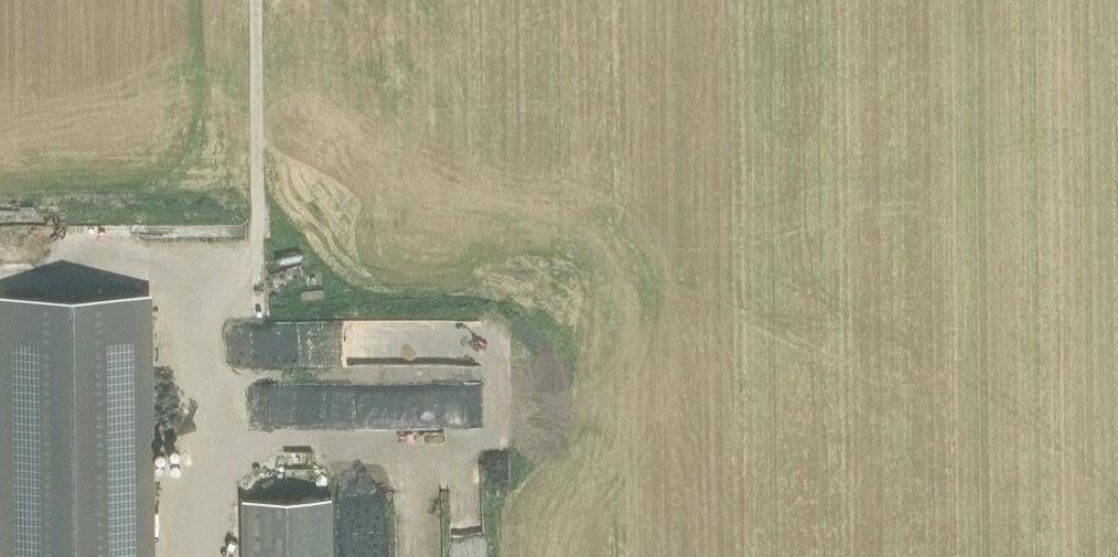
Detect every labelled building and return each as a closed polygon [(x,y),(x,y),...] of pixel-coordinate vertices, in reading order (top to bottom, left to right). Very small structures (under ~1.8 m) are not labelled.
[(148,296),(0,298),(0,556),(151,556),(148,296)] [(244,556),(332,556),(332,499),(243,499),(244,556)]
